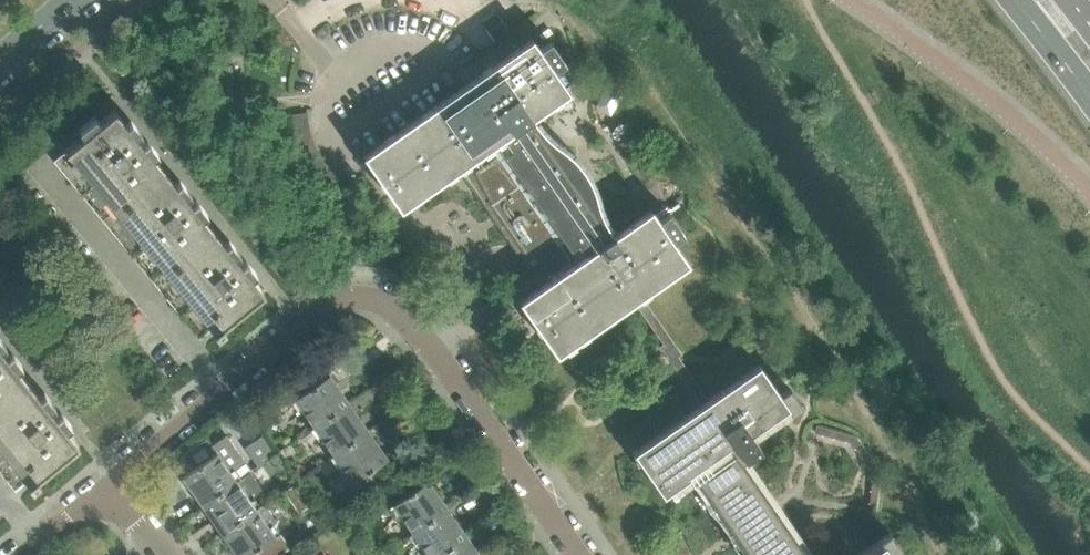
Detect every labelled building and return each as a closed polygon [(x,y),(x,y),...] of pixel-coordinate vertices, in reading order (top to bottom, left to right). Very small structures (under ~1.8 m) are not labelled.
[(688,264),(673,242),(684,235),(680,230),(681,229),(670,215),(660,222),(651,210),(613,236),(610,231),(605,223),(601,214),(598,205),(595,196),(592,187),(588,178),(583,170),(577,163),(571,156),(563,149),(555,144),(548,138),(541,131),(536,124),(532,119),(569,93),(554,71),(565,64),(561,59),(562,58),(551,44),(541,51),(532,39),(363,156),(401,210),(475,158),(481,167),(475,171),(483,188),(484,191),(477,195),(493,218),(523,260),(534,253),(552,279),(519,301),(557,355),(635,300),(642,296),(688,264)] [(158,173),(139,149),(143,145),(114,109),(98,122),(94,116),(78,128),(83,134),(65,149),(66,151),(54,161),(101,219),(158,173)] [(328,167),(321,156),(314,142),(310,130),(307,112),(288,115),(291,133),(296,150),(304,165),(314,179),(325,192),(340,202),(349,188),(350,186),(338,178),(328,167)] [(207,233),(188,209),(192,205),(163,169),(158,173),(101,219),(151,280),(207,233)] [(256,293),(237,269),(242,265),(212,229),(207,233),(151,280),(199,339),(212,328),(216,333),(224,327),(222,324),(263,290),(261,289),(256,293)] [(682,355),(642,296),(635,300),(664,345),(661,348),(665,353),(702,404),(708,400),(679,358),(682,355)] [(3,361),(8,357),(0,347),(0,404),(28,382),(27,381),(23,385),(3,361)] [(348,402),(329,374),(329,375),(319,361),(282,387),(292,402),(296,399),(314,426),(348,402)] [(770,504),(741,462),(761,448),(754,439),(750,442),(746,437),(783,411),(788,408),(759,365),(708,400),(702,404),(679,420),(644,444),(647,449),(636,457),(663,495),(688,478),(703,499),(707,495),(721,515),(716,518),(727,534),(734,530),(739,537),(749,552),(746,554),(806,554),(770,504)] [(52,420),(57,417),(28,382),(0,404),(0,473),(14,491),(27,480),(31,485),(39,479),(37,476),(78,442),(76,440),(72,444),(52,420)] [(368,430),(348,402),(314,426),(333,454),(368,430)] [(388,459),(368,430),(333,454),(353,483),(388,459)] [(217,453),(182,477),(202,505),(236,481),(230,471),(244,462),(226,436),(212,446),(217,453)] [(236,481),(202,505),(221,533),(256,508),(250,501),(263,491),(250,471),(236,481)] [(449,510),(428,480),(393,504),(414,534),(449,510)] [(221,533),(237,554),(250,554),(276,537),(256,508),(221,533)] [(449,510),(414,534),(428,554),(443,554),(468,538),(449,510)] [(468,538),(443,554),(480,554),(468,538)] [(884,544),(868,554),(891,554),(884,544)]
